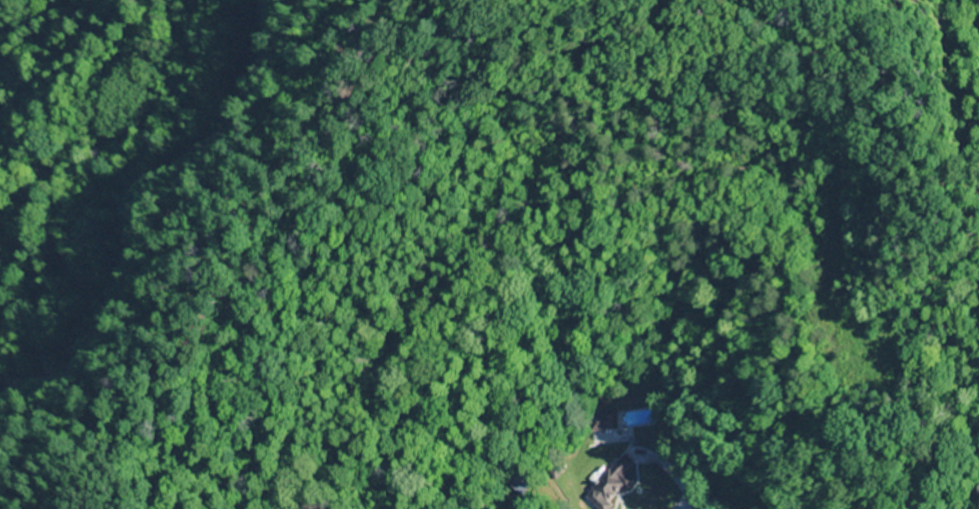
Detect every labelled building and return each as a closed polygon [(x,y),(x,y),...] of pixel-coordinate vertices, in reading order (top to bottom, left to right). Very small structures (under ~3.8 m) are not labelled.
[(615,491),(630,491),(630,456),(616,456),(616,469),(599,468),(598,508),(615,508),(615,491)]
